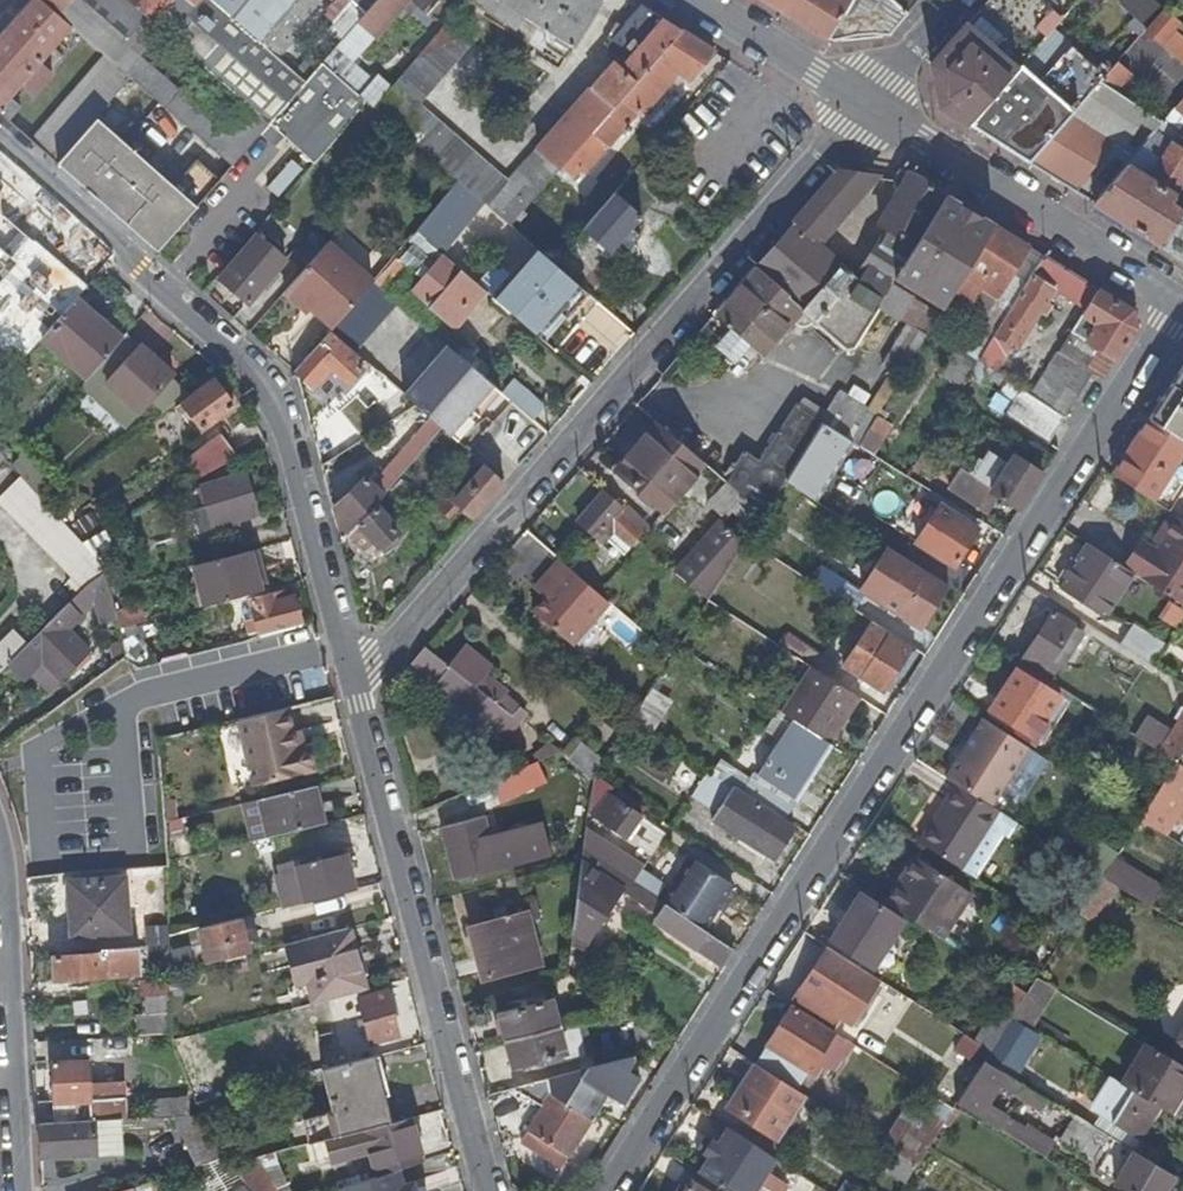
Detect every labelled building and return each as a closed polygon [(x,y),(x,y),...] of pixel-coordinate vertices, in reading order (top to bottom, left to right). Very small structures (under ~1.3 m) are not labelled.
[(43,0),(27,0),(0,31),(0,104),(7,96),(19,83),(29,91),(49,68),(39,59),(69,23),(43,0)] [(69,23),(101,51),(130,76),(164,106),(179,89),(121,39),(134,25),(140,30),(151,19),(130,0),(43,0),(69,23)] [(216,0),(130,0),(151,19),(243,100),(269,122),(307,80),(280,57),(259,38),(216,0)] [(259,38),(275,20),(293,0),(216,0),(259,38)] [(275,20),(291,34),(321,1),(320,0),(293,0),(275,20)] [(368,11),(343,40),(323,62),(367,101),(374,106),(392,86),(378,73),(372,79),(352,62),(407,0),(378,0),(368,11)] [(324,11),(336,22),(330,29),(343,40),(368,11),(355,0),(334,0),(324,11)] [(422,8),(429,0),(412,0),(422,8)] [(600,4),(602,0),(468,0),(566,59),(580,35),(600,4)] [(790,13),(798,0),(769,0),(790,13)] [(790,13),(829,37),(852,0),(798,0),(790,13)] [(829,37),(835,41),(852,36),(865,33),(872,33),(877,34),(888,36),(911,8),(900,0),(852,0),(829,37)] [(979,15),(1013,44),(1008,50),(1025,65),(1057,29),(1072,11),(1059,0),(992,0),(979,15)] [(1072,11),(1082,0),(1059,0),(1072,11)] [(1160,0),(1138,0),(1160,18),(1169,8),(1160,0)] [(614,57),(623,64),(662,20),(641,7),(605,50),(614,57)] [(1150,30),(1157,37),(1166,26),(1175,34),(1179,29),(1182,32),(1182,20),(1169,8),(1160,18),(1150,30)] [(971,124),(1025,65),(1008,50),(1013,44),(979,15),(935,66),(944,107),(971,124)] [(275,20),(259,38),(280,57),(296,39),(291,34),(275,20)] [(661,54),(681,31),(662,20),(623,64),(598,92),(575,119),(591,133),(627,92),(661,54)] [(485,204),(488,206),(510,180),(420,103),(472,43),(448,22),(392,86),(374,106),(414,141),(461,182),(485,204)] [(1157,37),(1182,59),(1182,32),(1179,29),(1175,34),(1166,26),(1157,37)] [(1114,71),(1057,29),(1025,65),(971,124),(1034,163),(1074,117),(1110,76),(1114,71)] [(715,53),(681,31),(661,54),(682,73),(690,80),(715,53)] [(95,118),(130,76),(101,51),(28,138),(57,163),(92,122),(95,118)] [(682,73),(661,54),(627,92),(649,111),(682,73)] [(598,92),(623,64),(614,57),(590,85),(591,86),(598,92)] [(269,122),(261,132),(276,146),(286,134),(315,160),(367,101),(323,62),(307,80),(269,122)] [(1114,71),(1110,76),(1125,87),(1137,74),(1122,62),(1114,71)] [(1116,144),(1150,105),(1125,87),(1110,76),(1074,117),(1116,144)] [(179,89),(164,106),(231,165),(261,132),(269,122),(243,100),(226,119),(184,83),(179,89)] [(575,119),(598,92),(591,86),(568,113),(575,119)] [(649,111),(627,92),(591,133),(568,159),(584,172),(635,115),(641,120),(649,111)] [(7,96),(0,104),(0,113),(5,118),(17,105),(7,96)] [(1074,117),(1034,163),(1098,203),(1162,127),(1169,119),(1150,105),(1116,144),(1074,117)] [(1182,242),(1182,208),(1175,204),(1182,191),(1182,108),(1165,129),(1162,127),(1098,203),(1177,251),(1182,242)] [(568,159),(591,133),(575,119),(568,113),(543,142),(544,142),(566,162),(568,159)] [(120,147),(124,143),(95,118),(92,122),(120,147)] [(92,122),(57,163),(107,206),(146,162),(124,143),(120,147),(92,122)] [(510,225),(566,162),(544,142),(510,180),(488,206),(510,225)] [(173,185),(134,229),(157,249),(219,179),(196,158),(173,185)] [(287,158),(268,189),(282,198),(301,166),(287,158)] [(146,162),(107,206),(134,229),(173,185),(146,162)] [(948,195),(905,168),(897,179),(901,196),(935,217),(948,195)] [(876,176),(842,171),(796,223),(818,242),(876,176)] [(102,266),(0,176),(0,318),(33,347),(39,336),(74,297),(102,266)] [(461,182),(418,231),(431,243),(442,253),(485,204),(461,182)] [(611,194),(577,231),(606,257),(640,219),(611,194)] [(918,244),(906,263),(919,271),(939,283),(950,290),(968,260),(973,263),(997,225),(948,195),(935,217),(918,244)] [(935,217),(901,196),(884,223),(892,228),(918,244),(935,217)] [(818,242),(796,223),(780,241),(778,243),(823,281),(827,285),(845,265),(818,242)] [(1033,246),(997,225),(973,263),(986,271),(1009,285),(1033,246)] [(918,244),(892,228),(883,244),(862,278),(845,265),(827,285),(870,322),(880,306),(893,284),(906,263),(918,244)] [(294,252),(307,263),(326,241),(313,230),(294,252)] [(577,231),(561,249),(591,275),(606,257),(577,231)] [(259,232),(221,275),(250,300),(288,257),(259,232)] [(307,263),(284,290),(307,310),(312,305),(335,325),(376,278),(330,237),(326,241),(307,263)] [(442,253),(431,243),(426,250),(439,261),(443,256),(444,255),(442,253)] [(818,287),(823,281),(778,243),(757,268),(802,306),(818,287)] [(999,301),(991,296),(943,375),(964,388),(981,360),(1046,254),(1033,246),(1009,285),(999,301)] [(535,247),(519,264),(555,296),(549,302),(560,311),(582,288),(580,286),(551,260),(535,247)] [(561,249),(551,260),(580,286),(591,275),(561,249)] [(397,254),(376,278),(387,288),(408,264),(397,254)] [(1046,254),(981,360),(997,370),(1013,345),(1019,349),(1056,289),(1088,308),(1101,288),(1046,254)] [(462,273),(443,256),(439,261),(430,271),(449,288),(462,273)] [(950,290),(939,283),(912,327),(928,336),(955,294),(973,263),(968,260),(950,290)] [(893,284),(906,292),(919,271),(906,263),(893,284)] [(986,271),(973,263),(955,294),(972,304),(981,290),(976,287),(986,271)] [(519,264),(491,296),(538,338),(561,312),(560,311),(549,302),(555,296),(519,264)] [(802,306),(757,268),(739,288),(784,327),(802,306)] [(449,288),(430,271),(426,275),(422,271),(412,283),(435,303),(449,288)] [(939,283),(919,271),(906,292),(916,298),(902,320),(906,323),(912,327),(939,283)] [(976,287),(981,290),(991,296),(999,301),(1009,285),(986,271),(976,287)] [(463,272),(462,273),(449,288),(435,303),(433,306),(457,327),(487,293),(463,272)] [(387,288),(376,278),(335,325),(332,327),(359,351),(402,301),(387,288)] [(827,285),(823,281),(818,287),(825,293),(822,297),(845,317),(841,323),(860,338),(870,322),(827,285)] [(906,292),(893,284),(880,306),(902,320),(916,298),(906,292)] [(818,287),(802,306),(852,351),(860,338),(841,323),(845,317),(822,297),(825,293),(818,287)] [(784,327),(739,288),(718,312),(733,325),(749,339),(764,351),(784,327)] [(1088,308),(1086,312),(1096,319),(1085,337),(1118,358),(1140,324),(1136,309),(1101,288),(1088,308)] [(121,339),(74,297),(51,323),(39,336),(85,377),(121,339)] [(1096,319),(1086,312),(1061,350),(1095,371),(1105,377),(1118,358),(1085,337),(1096,319)] [(912,327),(906,323),(880,366),(889,371),(866,410),(839,394),(824,419),(826,420),(863,443),(882,412),(928,336),(912,327)] [(749,339),(733,325),(718,343),(734,356),(749,339)] [(332,327),(295,369),(302,375),(314,387),(333,366),(348,379),(358,367),(378,384),(386,375),(359,351),(332,327)] [(85,377),(79,385),(125,428),(155,394),(169,407),(190,391),(126,333),(121,339),(85,377)] [(449,431),(492,381),(449,343),(406,393),(443,426),(449,431)] [(1061,350),(1034,393),(1068,414),(1095,371),(1061,350)] [(1152,415),(1182,434),(1182,366),(1152,415)] [(1051,441),(1068,414),(1034,393),(1009,377),(1003,388),(1017,398),(1007,413),(1051,441)] [(518,378),(505,393),(536,420),(549,406),(518,378)] [(492,381),(449,431),(452,435),(496,384),(492,381)] [(214,382),(177,409),(193,431),(200,426),(203,429),(232,407),(214,382)] [(727,479),(765,513),(787,479),(809,446),(826,420),(824,419),(812,412),(805,407),(801,413),(793,408),(756,464),(742,455),(727,479)] [(882,412),(863,443),(877,451),(896,420),(882,412)] [(1152,415),(1114,474),(1167,508),(1182,483),(1182,434),(1152,415)] [(705,460),(659,420),(617,467),(663,508),(705,460)] [(427,445),(392,484),(409,497),(459,440),(452,435),(449,431),(443,426),(427,445)] [(198,447),(209,468),(236,454),(225,433),(198,447)] [(374,483),(385,492),(392,484),(427,445),(416,435),(380,475),(374,483)] [(26,442),(12,458),(47,498),(64,485),(26,442)] [(809,446),(787,479),(800,488),(822,454),(809,446)] [(467,488),(487,465),(475,455),(472,452),(452,475),(467,488)] [(997,492),(1021,507),(1044,471),(1025,458),(1019,467),(1013,462),(996,488),(995,490),(997,492)] [(476,517),(506,483),(498,475),(487,465),(467,488),(460,496),(443,481),(432,493),(458,516),(465,508),(476,517)] [(368,477),(374,483),(380,475),(374,469),(368,477)] [(990,503),(997,492),(995,490),(996,488),(970,471),(961,485),(990,503)] [(188,506),(194,529),(255,514),(245,473),(204,483),(208,502),(188,506)] [(335,510),(342,540),(345,538),(377,501),(385,492),(374,483),(368,477),(365,475),(335,510)] [(77,585),(97,566),(50,511),(20,480),(0,499),(0,507),(77,585)] [(759,511),(726,481),(708,501),(723,514),(730,506),(749,523),(759,511)] [(626,505),(608,489),(578,522),(597,539),(603,531),(611,538),(617,530),(629,517),(622,511),(626,505)] [(980,531),(920,494),(894,533),(915,546),(918,541),(957,567),(980,531)] [(377,501),(345,538),(371,561),(386,545),(379,539),(397,519),(377,501)] [(1171,510),(1153,537),(1158,540),(1176,513),(1171,510)] [(1176,513),(1158,540),(1153,537),(1145,532),(1124,565),(1133,571),(1182,603),(1182,518),(1176,513)] [(723,514),(675,567),(710,597),(710,596),(749,538),(723,514)] [(645,531),(629,517),(617,530),(634,544),(640,537),(645,531)] [(107,523),(82,537),(96,553),(117,542),(107,523)] [(634,544),(617,530),(611,538),(608,541),(625,555),(629,549),(634,544)] [(671,531),(654,550),(668,562),(685,543),(671,531)] [(1124,565),(1089,543),(1061,588),(1105,616),(1133,571),(1124,565)] [(261,565),(255,544),(194,559),(204,602),(248,590),(259,588),(254,566),(261,565)] [(914,560),(891,545),(863,587),(924,626),(949,586),(912,562),(914,560)] [(610,599),(558,553),(533,581),(542,588),(529,602),(574,641),(610,599)] [(118,578),(105,563),(99,569),(80,588),(25,642),(41,659),(60,677),(90,649),(67,626),(95,599),(102,622),(120,616),(118,611),(125,608),(118,578)] [(266,586),(261,565),(254,566),(259,588),(266,586)] [(80,588),(99,569),(97,566),(77,585),(80,588)] [(831,566),(820,583),(850,602),(861,585),(831,566)] [(126,576),(118,578),(125,608),(132,607),(126,576)] [(259,588),(248,590),(259,629),(301,618),(292,585),(271,590),(269,585),(266,586),(259,588)] [(1158,617),(1178,629),(1182,622),(1182,609),(1168,600),(1158,617)] [(1053,609),(1025,653),(1055,673),(1062,662),(1058,659),(1068,642),(1074,645),(1083,631),(1070,623),(1072,621),(1053,609)] [(896,631),(876,619),(846,666),(866,678),(894,635),(896,631)] [(1137,622),(1125,641),(1156,661),(1168,642),(1137,622)] [(791,627),(784,638),(831,669),(838,657),(827,651),(811,640),(791,627)] [(819,628),(811,640),(827,651),(835,639),(819,628)] [(21,639),(13,631),(0,643),(0,658),(21,639)] [(894,635),(866,678),(886,691),(913,647),(894,635)] [(11,660),(25,642),(21,639),(0,658),(0,668),(10,659),(11,660)] [(41,659),(25,642),(11,660),(26,674),(29,671),(41,659)] [(451,662),(478,683),(488,671),(494,663),(467,642),(451,662)] [(451,662),(428,645),(413,662),(464,702),(478,683),(451,662)] [(785,710),(814,663),(806,657),(776,704),(785,710)] [(47,689),(60,677),(41,659),(29,671),(47,689)] [(860,692),(814,663),(785,710),(794,716),(831,739),(860,692)] [(1061,694),(1020,668),(996,708),(1036,734),(1061,694)] [(488,671),(478,683),(500,701),(506,693),(510,688),(488,671)] [(670,681),(659,675),(632,717),(650,728),(665,706),(657,701),(670,681)] [(478,683),(464,702),(500,731),(515,712),(500,701),(478,683)] [(506,693),(500,701),(515,712),(520,704),(506,693)] [(320,696),(287,704),(238,716),(254,781),(315,766),(309,741),(304,742),(299,722),(292,724),(290,717),(323,708),(320,696)] [(1162,745),(1181,756),(1182,753),(1182,711),(1162,745)] [(523,719),(515,712),(500,731),(509,737),(523,719)] [(1140,713),(1132,726),(1156,741),(1165,728),(1140,713)] [(831,739),(794,716),(759,772),(799,797),(834,741),(831,739)] [(1031,745),(985,716),(949,774),(964,784),(982,795),(1009,753),(1021,760),(1031,745)] [(563,749),(596,774),(606,758),(574,734),(563,749)] [(536,759),(562,748),(548,737),(529,750),(531,754),(534,760),(536,759)] [(1021,760),(1009,753),(982,795),(995,803),(1021,760)] [(1052,762),(1040,755),(1035,762),(1048,769),(1052,762)] [(1181,756),(1144,815),(1172,832),(1182,814),(1182,758),(1181,756)] [(516,768),(522,783),(542,774),(536,759),(534,760),(516,768)] [(516,768),(491,779),(497,793),(522,783),(516,768)] [(796,824),(711,769),(695,793),(719,808),(715,814),(777,854),(796,824)] [(245,795),(255,834),(327,817),(318,777),(245,795)] [(767,780),(757,796),(787,815),(797,799),(767,780)] [(640,811),(595,781),(591,812),(624,834),(640,811)] [(982,795),(964,784),(928,842),(980,875),(1007,831),(1013,835),(1022,820),(995,803),(982,795)] [(484,813),(443,825),(457,879),(552,853),(543,823),(490,835),(484,813)] [(1092,863),(1106,872),(1124,845),(1110,835),(1092,863)] [(611,863),(586,847),(584,862),(604,874),(611,863)] [(336,852),(345,887),(358,883),(353,866),(349,849),(336,852)] [(254,883),(260,907),(310,895),(301,860),(299,851),(257,862),(261,881),(254,883)] [(301,860),(310,895),(345,887),(336,852),(301,860)] [(646,863),(635,879),(663,897),(667,899),(702,922),(731,877),(695,853),(676,882),(646,863)] [(912,877),(895,904),(943,935),(974,888),(919,853),(906,873),(912,877)] [(604,874),(584,862),(573,941),(584,949),(623,886),(604,874)] [(635,879),(611,863),(604,874),(623,886),(656,908),(663,897),(635,879)] [(353,866),(358,883),(364,882),(360,864),(353,866)] [(1122,881),(1106,872),(1083,908),(1082,908),(1099,919),(1122,881)] [(895,904),(912,877),(906,873),(889,900),(895,904)] [(123,877),(67,882),(72,932),(128,926),(123,877)] [(902,915),(862,888),(832,933),(872,960),(902,915)] [(702,922),(667,899),(656,917),(700,945),(711,928),(702,922)] [(1058,915),(1072,924),(1082,908),(1083,908),(1069,899),(1058,915)] [(530,910),(478,924),(491,975),(543,961),(530,910)] [(203,921),(211,954),(250,944),(242,911),(203,921)] [(356,919),(286,935),(297,981),(309,978),(314,997),(372,983),(356,919)] [(738,945),(711,928),(700,945),(727,963),(738,945)] [(175,941),(179,961),(196,957),(191,937),(175,941)] [(869,969),(829,943),(799,987),(840,1014),(844,1006),(859,984),(869,969)] [(123,961),(104,962),(105,971),(139,968),(137,946),(122,947),(123,961)] [(122,947),(103,949),(104,962),(123,961),(122,947)] [(103,949),(52,953),(53,975),(105,971),(104,962),(103,949)] [(1028,991),(1013,1014),(1025,1021),(1032,1025),(1060,983),(1041,972),(1028,991)] [(1013,1014),(1028,991),(1007,977),(993,1000),(997,1003),(975,1038),(991,1049),(1013,1014)] [(387,984),(359,991),(372,1038),(400,1030),(387,984)] [(859,984),(844,1006),(854,1011),(868,989),(859,984)] [(627,987),(618,1002),(632,1011),(642,996),(627,987)] [(840,1014),(799,987),(791,1001),(831,1027),(840,1014)] [(143,1029),(182,1026),(176,990),(152,992),(153,1008),(142,1009),(143,1029)] [(500,1012),(507,1037),(561,1022),(554,997),(500,1012)] [(831,1027),(791,1001),(765,1040),(809,1069),(818,1055),(835,1029),(831,1027)] [(910,1006),(896,1031),(940,1055),(954,1029),(910,1006)] [(991,1049),(985,1057),(997,1064),(1009,1046),(1025,1021),(1013,1014),(991,1049)] [(561,1022),(507,1037),(514,1063),(568,1048),(561,1022)] [(856,1043),(835,1029),(818,1055),(829,1063),(838,1050),(848,1056),(856,1043)] [(975,1038),(964,1032),(954,1048),(980,1065),(985,1057),(991,1049),(975,1038)] [(1124,1081),(1163,1104),(1171,1109),(1182,1088),(1182,1058),(1150,1039),(1124,1081)] [(1009,1046),(997,1064),(1017,1076),(1028,1058),(1009,1046)] [(306,1114),(313,1140),(395,1116),(376,1049),(325,1063),(337,1105),(306,1114)] [(39,1097),(40,1120),(126,1113),(124,1089),(89,1092),(88,1078),(86,1053),(50,1055),(53,1095),(39,1097)] [(997,1064),(985,1057),(980,1065),(957,1100),(1039,1149),(1048,1133),(1002,1106),(1000,1110),(987,1102),(999,1083),(1014,1092),(1017,1088),(1035,1098),(1040,1090),(1017,1076),(997,1064)] [(549,1099),(531,1126),(570,1151),(608,1089),(626,1100),(642,1074),(615,1058),(599,1082),(584,1073),(568,1099),(542,1083),(537,1092),(549,1099)] [(807,1092),(755,1058),(725,1105),(777,1138),(807,1092)] [(1124,1081),(1114,1075),(1094,1108),(1104,1114),(1123,1126),(1142,1138),(1163,1104),(1124,1081)] [(88,1078),(89,1092),(124,1089),(123,1076),(88,1078)] [(174,1110),(209,1107),(204,1096),(202,1089),(156,1093),(157,1111),(174,1110)] [(930,1142),(953,1107),(937,1096),(923,1117),(906,1106),(883,1141),(899,1151),(917,1162),(930,1142)] [(446,1117),(443,1103),(414,1111),(418,1125),(446,1117)] [(234,1152),(209,1107),(174,1110),(200,1162),(208,1160),(234,1152)] [(1099,1124),(1076,1110),(1063,1133),(1086,1146),(1099,1124)] [(395,1116),(313,1140),(321,1166),(355,1156),(354,1152),(372,1147),(375,1157),(418,1145),(409,1112),(395,1116)] [(126,1113),(40,1120),(42,1157),(136,1150),(135,1133),(117,1135),(116,1121),(134,1120),(133,1113),(126,1113)] [(1123,1126),(1104,1114),(1099,1124),(1118,1135),(1123,1126)] [(729,1123),(720,1136),(714,1132),(704,1147),(710,1150),(699,1168),(734,1190),(756,1190),(779,1156),(729,1123)] [(1113,1178),(1131,1152),(1116,1140),(1097,1167),(1113,1178)] [(1137,1146),(1119,1177),(1143,1190),(1166,1190),(1178,1170),(1137,1146)] [(906,1179),(917,1162),(899,1151),(889,1168),(906,1179)] [(234,1152),(208,1160),(228,1190),(232,1190),(250,1177),(239,1160),(234,1152)] [(239,1160),(250,1177),(260,1190),(289,1190),(263,1153),(239,1160)] [(419,1190),(414,1177),(405,1180),(400,1164),(348,1181),(351,1190),(415,1190),(419,1190)] [(428,1187),(424,1174),(414,1177),(419,1190),(428,1187)] [(250,1177),(232,1190),(260,1190),(250,1177)]
